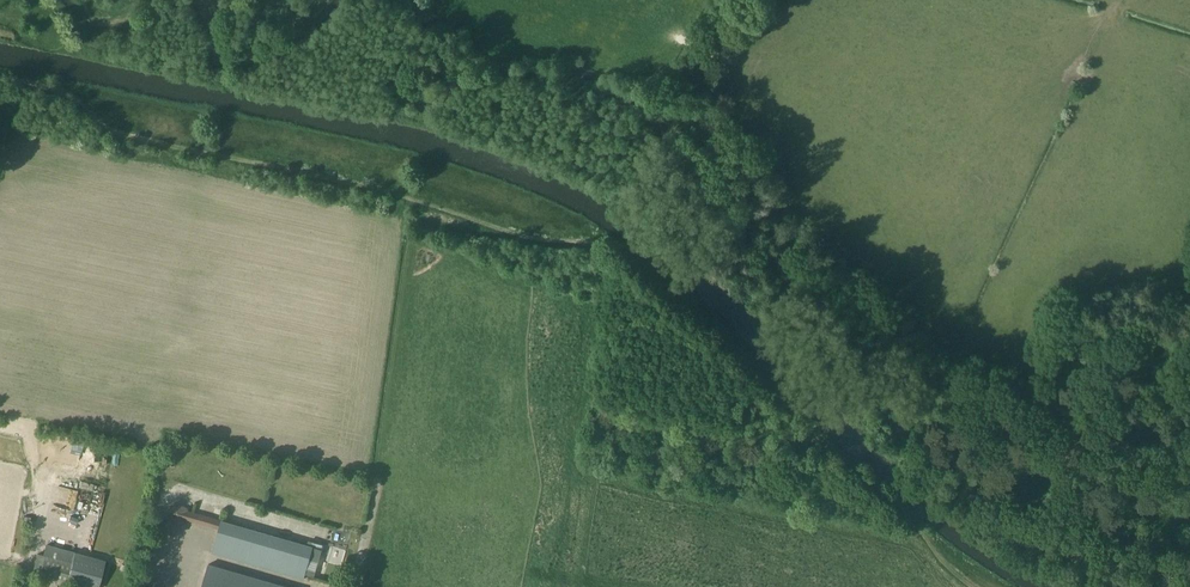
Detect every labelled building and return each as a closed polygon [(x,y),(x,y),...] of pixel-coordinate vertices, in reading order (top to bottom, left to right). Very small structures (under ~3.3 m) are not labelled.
[(71,487),(83,490),(84,486),(98,489),(100,481),(74,474),(71,487)] [(312,546),(189,511),(189,508),(178,501),(166,510),(172,522),(186,522),(186,520),(219,530),(212,553),(304,579),(312,546)] [(43,554),(37,575),(81,586),(116,586),(120,575),(43,554)] [(209,563),(202,586),(290,586),(209,563)]
